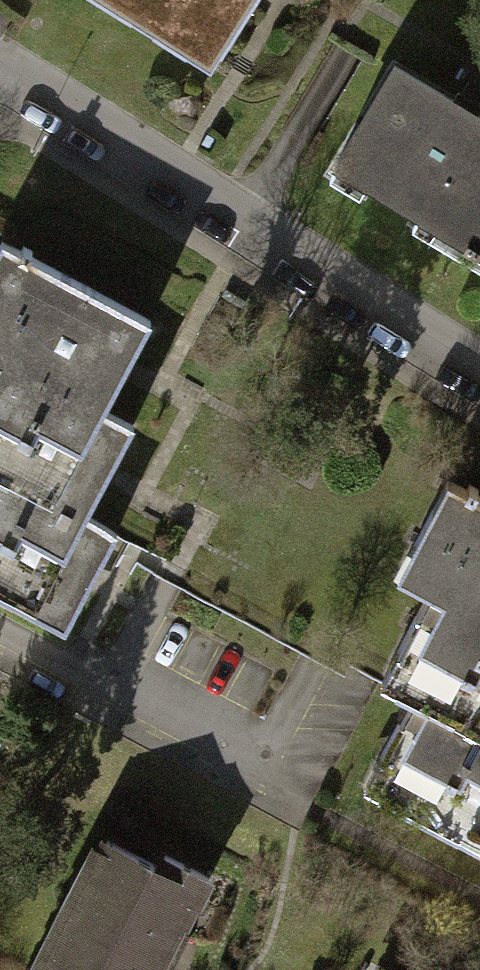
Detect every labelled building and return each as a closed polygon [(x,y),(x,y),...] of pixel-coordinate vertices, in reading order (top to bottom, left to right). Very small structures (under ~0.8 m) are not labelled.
[(99,0),(131,19),(141,2),(162,15),(152,32),(186,53),(196,37),(222,53),(254,0),(99,0)] [(338,163),(475,243),(479,234),(479,118),(476,115),(479,108),(479,104),(458,91),(452,101),(394,67),(338,163)] [(150,320),(29,255),(32,250),(23,245),(21,250),(4,241),(0,248),(0,357),(101,411),(150,320)] [(0,359),(0,473),(84,518),(134,425),(104,409),(102,413),(0,359)] [(0,474),(0,593),(66,628),(117,531),(87,515),(85,520),(0,474)] [(475,493),(478,488),(468,482),(465,488),(449,479),(413,545),(427,553),(412,582),(428,590),(429,588),(479,615),(479,496),(475,493)] [(430,590),(397,652),(410,659),(394,688),(410,696),(412,693),(479,730),(479,616),(430,590)] [(412,695),(379,757),(393,764),(377,793),(479,848),(479,731),(412,695)] [(155,962),(165,967),(183,934),(172,928),(187,899),(196,899),(207,877),(166,855),(159,868),(110,842),(108,846),(80,870),(90,879),(58,940),(34,962),(41,969),(150,969),(155,962)]
